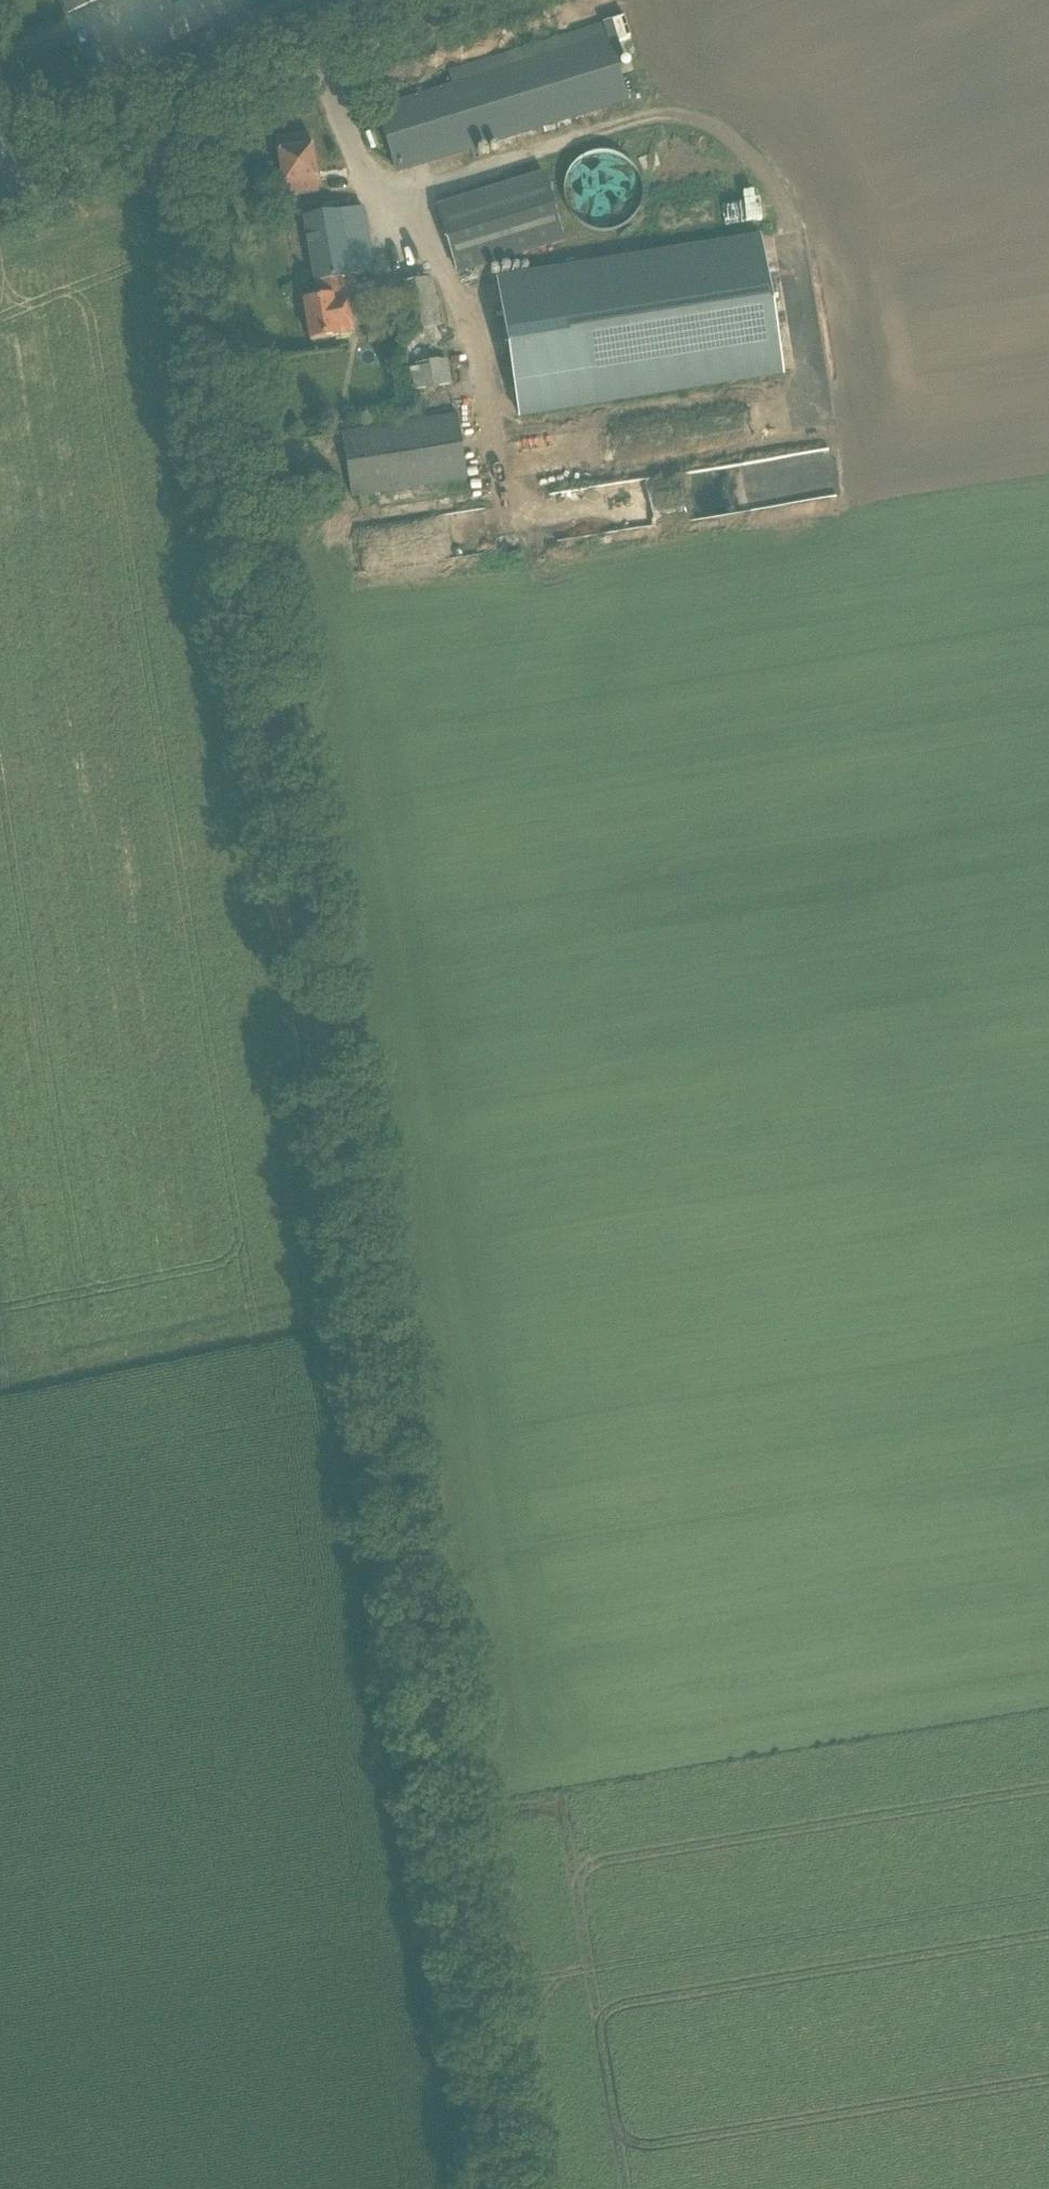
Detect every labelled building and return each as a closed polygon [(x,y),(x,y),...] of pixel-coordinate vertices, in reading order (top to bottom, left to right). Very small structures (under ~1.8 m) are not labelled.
[(68,17),(108,0),(61,0),(68,17)] [(608,37),(377,108),(383,129),(396,173),(627,102),(615,61),(616,61),(623,58),(619,43),(627,40),(627,38),(630,37),(624,17),(605,22),(603,23),(608,37)] [(310,136),(277,141),(286,197),(319,192),(310,136)] [(600,233),(606,232),(612,231),(619,229),(625,225),(631,221),(635,215),(639,207),(642,200),(642,192),(641,185),(639,177),(635,170),(630,165),(624,160),(618,156),(610,154),(602,153),(595,154),(588,156),(581,160),(575,164),(570,170),(566,177),(564,184),(563,192),(563,199),(565,207),(569,214),(573,220),(579,225),(585,229),(593,231),(600,233)] [(435,206),(457,277),(565,243),(542,172),(435,206)] [(315,282),(316,282),(319,299),(318,299),(304,302),(310,341),(332,338),(352,334),(343,278),(377,272),(377,270),(370,228),(366,206),(360,207),(304,216),(315,281),(315,282)] [(784,372),(762,241),(497,284),(518,416),(784,372)] [(399,304),(405,334),(442,327),(433,278),(379,287),(383,307),(399,304)] [(452,384),(447,360),(411,365),(415,391),(452,384)] [(360,496),(361,508),(368,507),(366,495),(468,479),(458,417),(342,435),(352,497),(360,496)]
